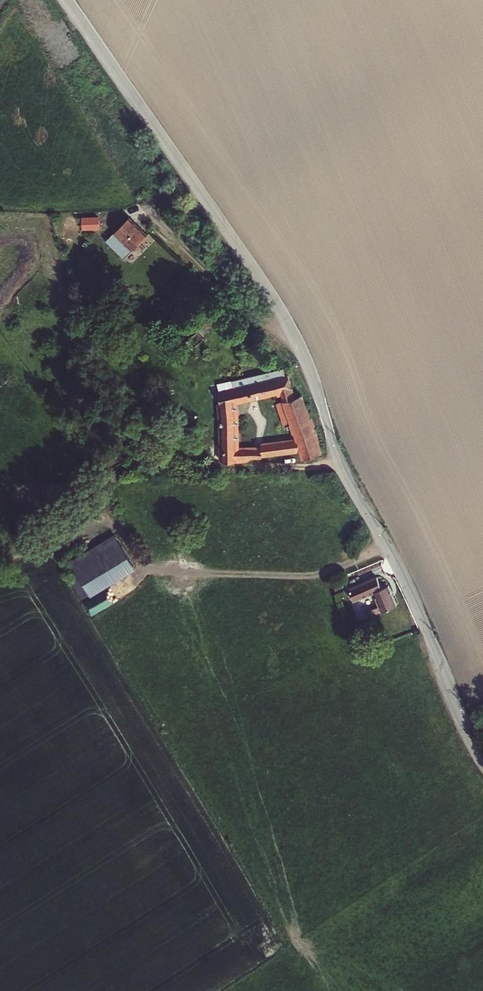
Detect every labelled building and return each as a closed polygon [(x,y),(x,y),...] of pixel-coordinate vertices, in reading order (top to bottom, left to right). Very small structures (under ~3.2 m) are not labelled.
[(76,219),(77,229),(100,227),(99,217),(76,219)] [(107,242),(125,259),(148,236),(130,218),(107,242)] [(320,455),(317,446),(298,398),(290,399),(285,376),(281,371),(229,381),(227,376),(216,378),(221,419),(220,463),(245,461),(250,458),(281,455),(296,453),(298,461),(320,455)] [(81,599),(132,568),(114,538),(71,565),(77,575),(69,580),(81,599)] [(391,610),(383,591),(375,594),(370,582),(343,593),(348,605),(368,597),(374,610),(363,615),(365,621),(391,610)] [(333,583),(327,585),(330,593),(337,590),(333,583)]
